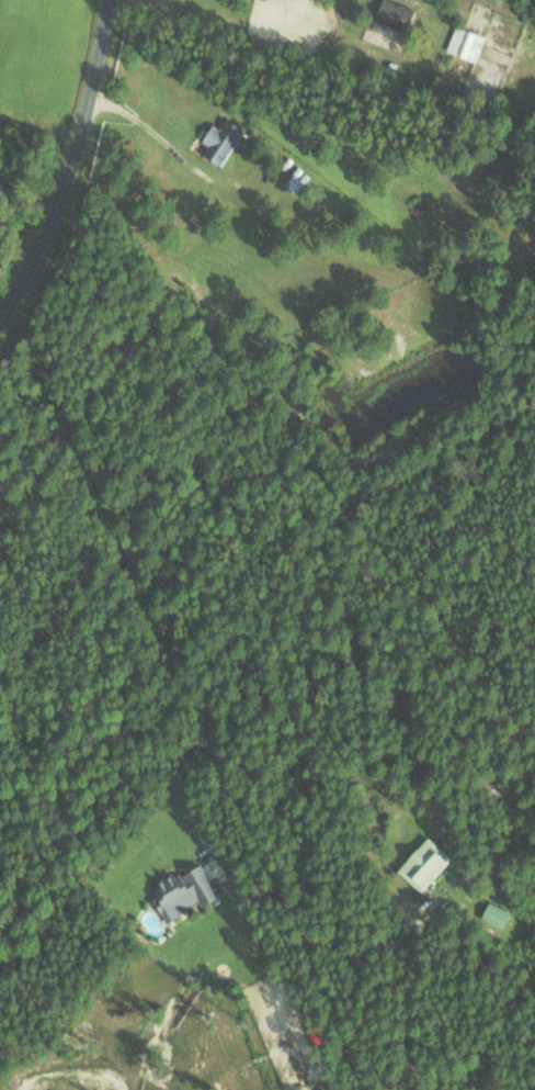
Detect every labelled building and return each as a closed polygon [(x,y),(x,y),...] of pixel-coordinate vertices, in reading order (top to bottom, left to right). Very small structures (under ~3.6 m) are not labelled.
[(411,8),(388,0),(378,0),(371,21),(403,32),(411,8)] [(197,140),(204,144),(198,154),(219,167),(242,130),(222,117),(215,127),(208,123),(197,140)] [(449,859),(425,836),(393,870),(418,893),(449,859)] [(215,897),(199,861),(149,884),(164,918),(196,903),(197,905),(215,897)] [(517,914),(486,901),(479,918),(510,931),(517,914)]
